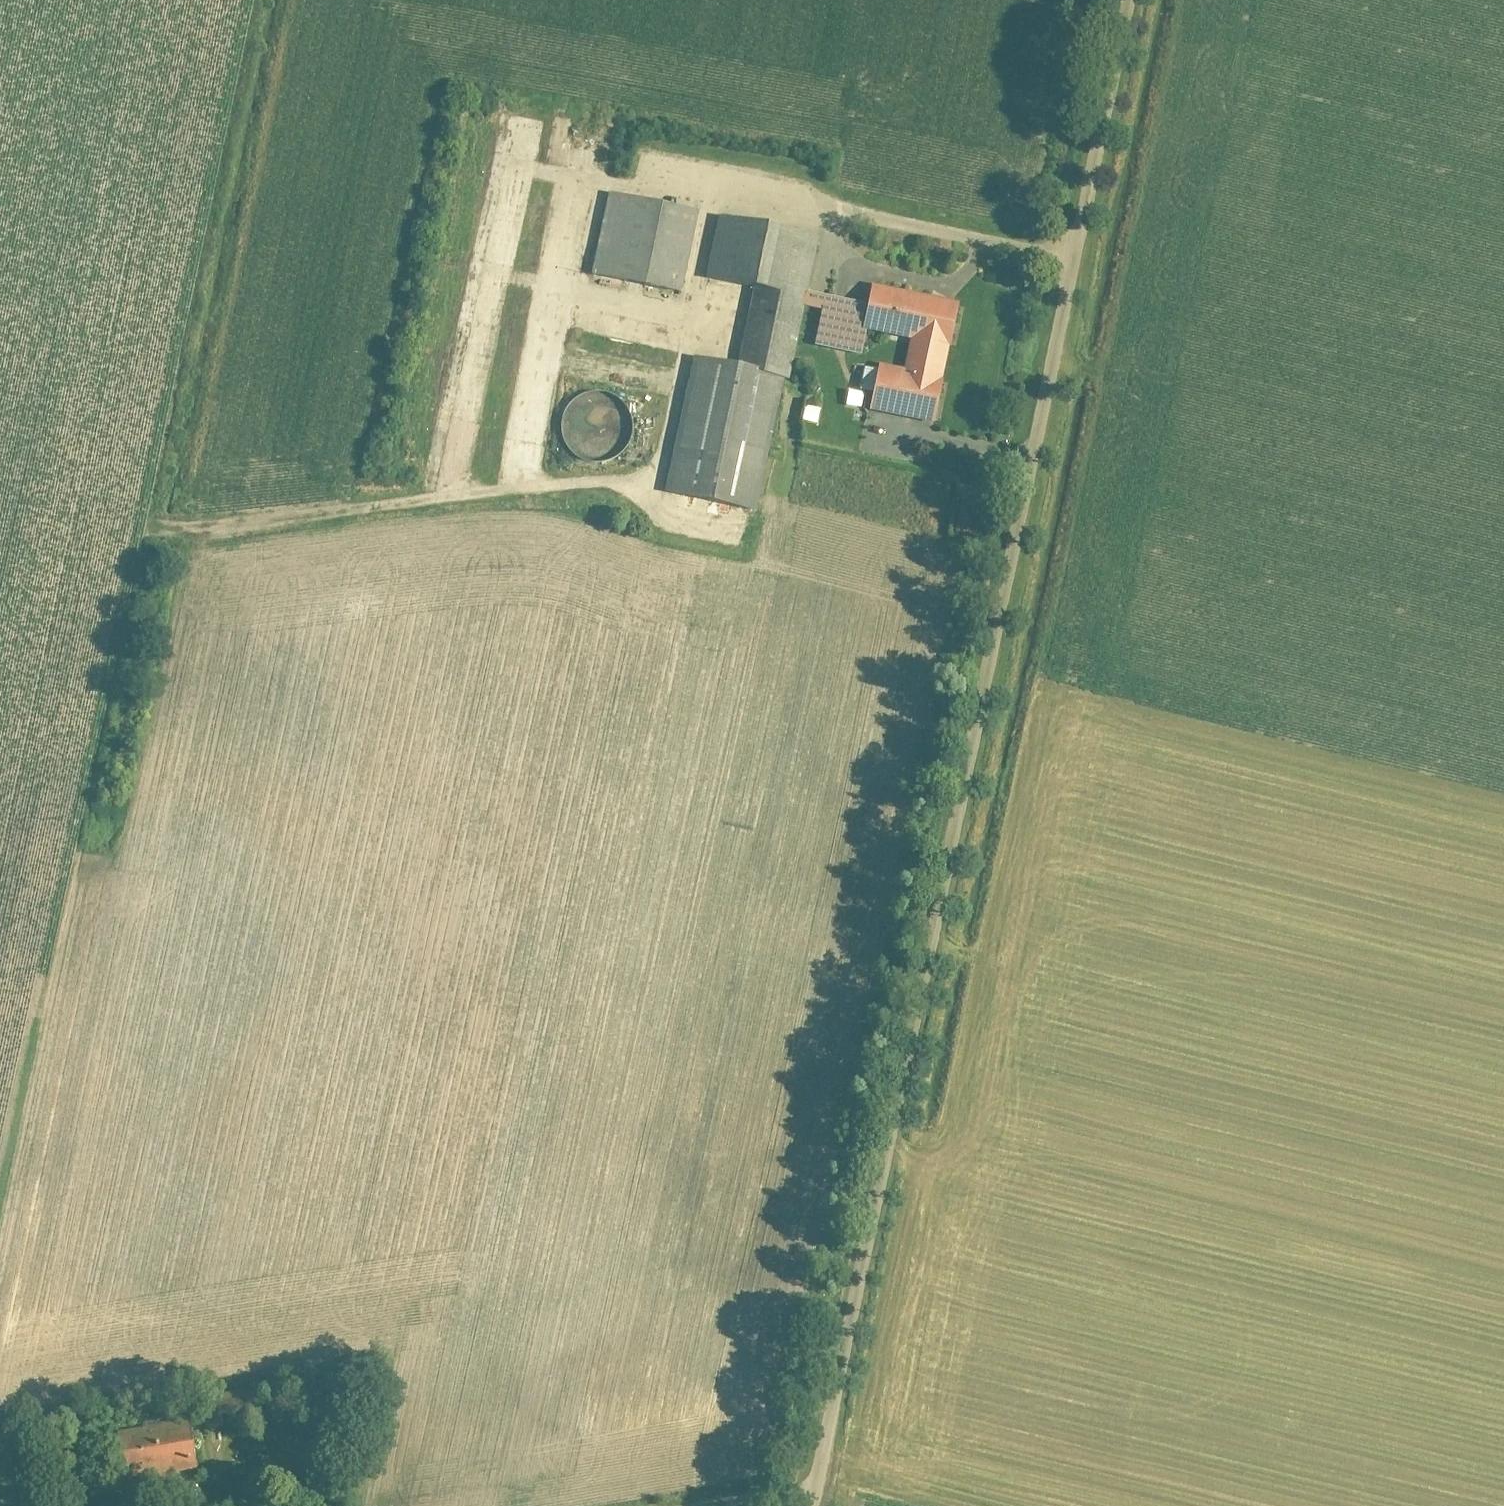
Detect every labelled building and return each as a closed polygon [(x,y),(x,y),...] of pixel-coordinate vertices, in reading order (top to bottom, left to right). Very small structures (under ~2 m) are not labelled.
[(694,219),(610,203),(596,276),(680,292),(694,219)] [(808,288),(814,265),(819,245),(821,239),(733,218),(719,275),(766,287),(745,374),(695,362),(664,491),(755,513),(804,309),(820,313),(813,342),(856,352),(862,328),(919,341),(911,375),(873,366),(861,416),(936,434),(966,307),(872,285),(868,303),(808,288)] [(636,427),(636,420),(636,412),(633,405),(630,399),(625,393),(618,388),(613,385),(605,383),(597,383),(591,383),(584,386),(577,390),(572,394),(568,399),(565,406),(562,414),(562,421),(563,428),(565,435),(569,441),(574,447),(579,451),(586,455),(594,457),(600,457),(608,456),(615,454),(621,450),(626,446),(631,440),(634,433),(636,427)] [(180,1420),(113,1430),(120,1477),(187,1466),(180,1420)]
